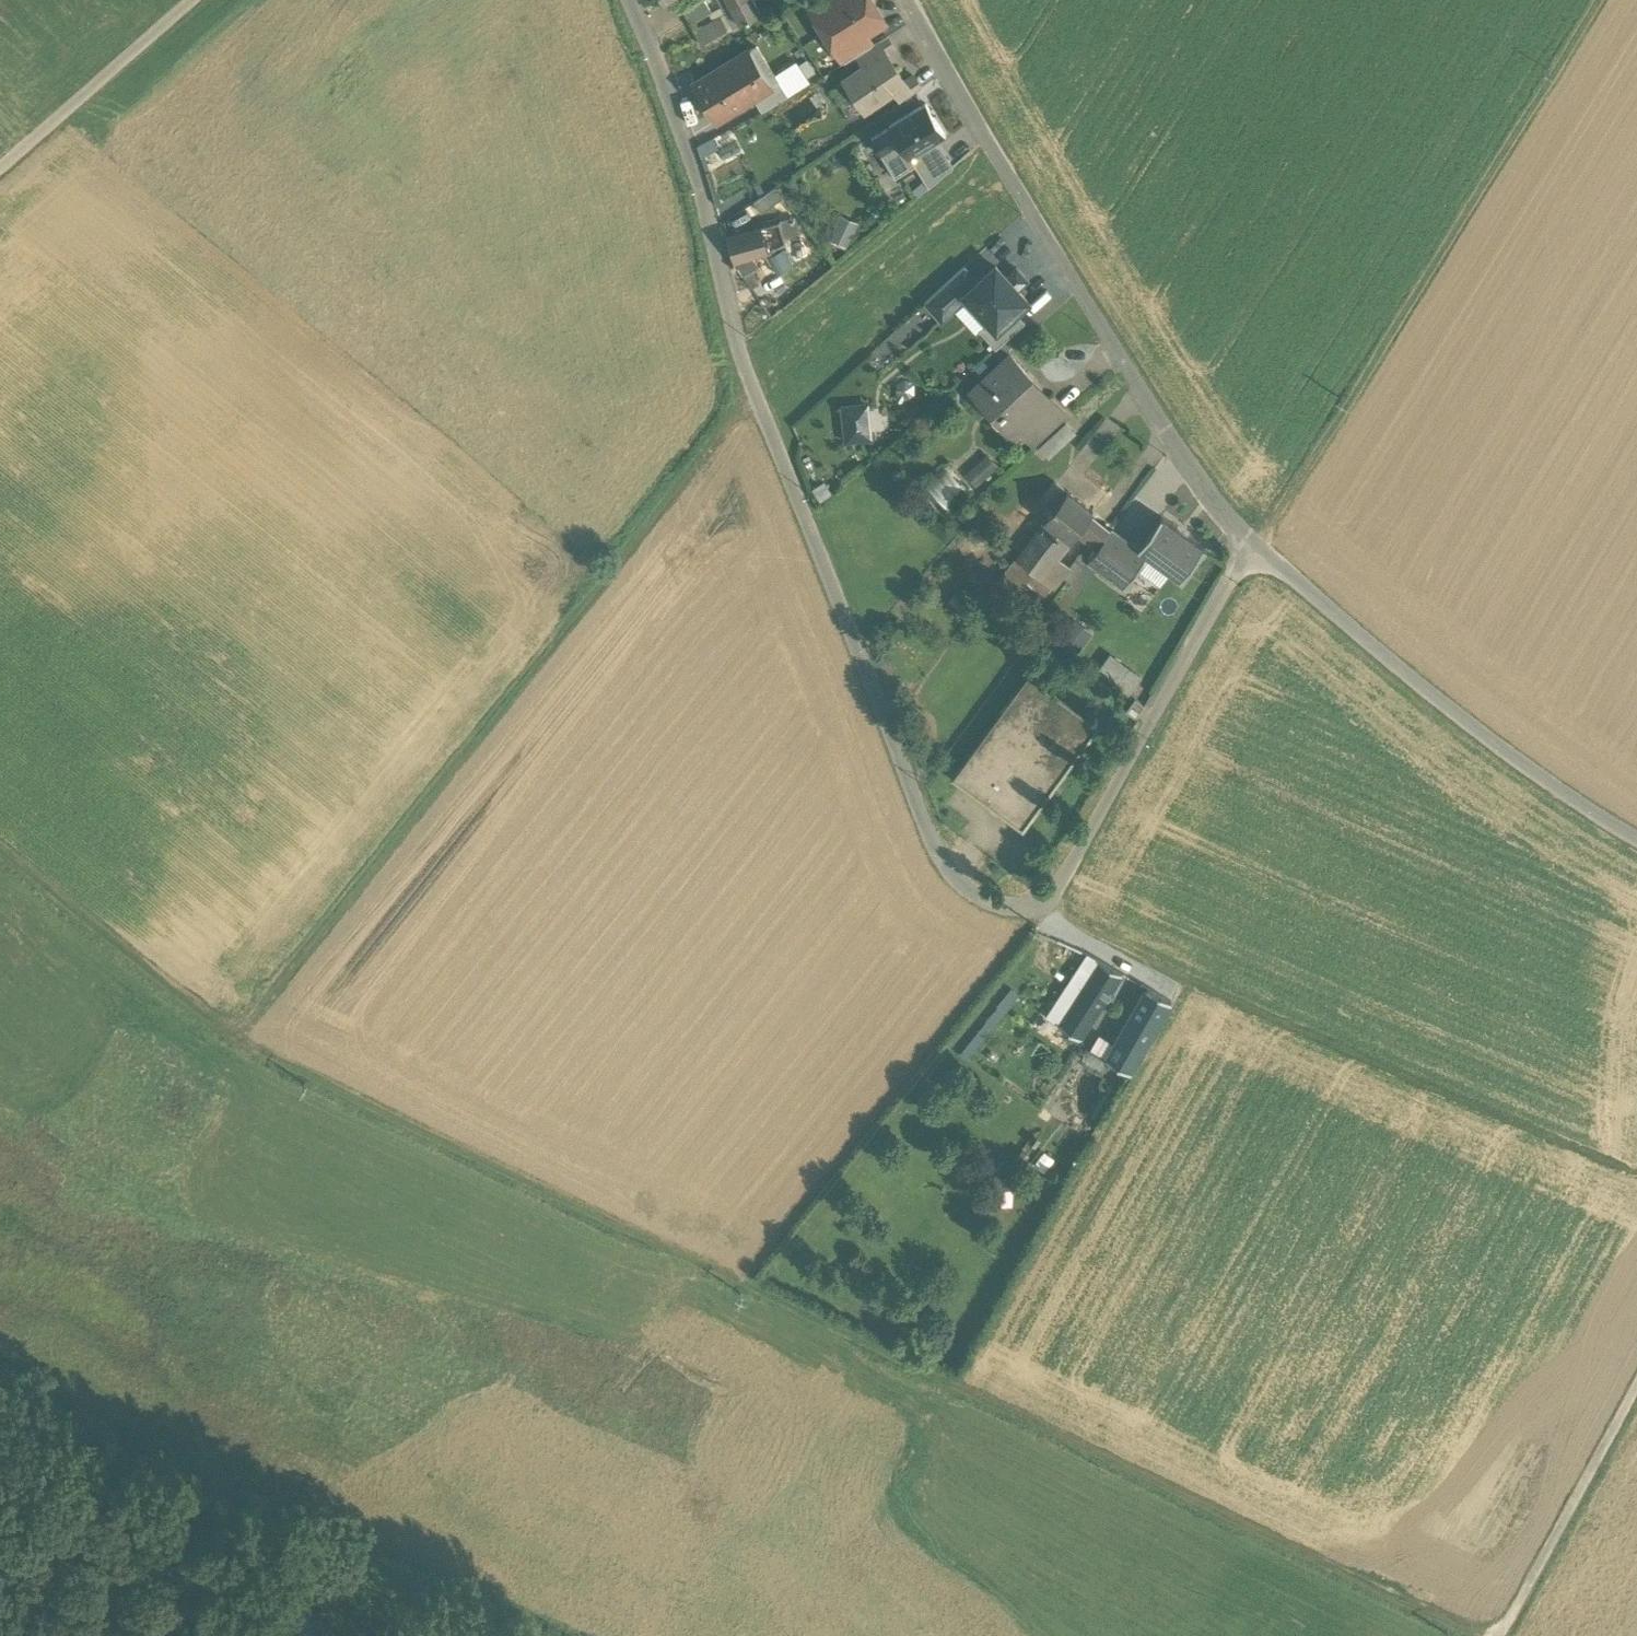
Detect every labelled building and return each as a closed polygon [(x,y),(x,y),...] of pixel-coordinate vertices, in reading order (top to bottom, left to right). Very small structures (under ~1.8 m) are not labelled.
[(682,7),(701,44),(740,22),(730,0),(695,0),(682,7)] [(740,22),(760,11),(754,0),(730,0),(740,22)] [(814,11),(831,0),(807,0),(814,11)] [(814,11),(837,49),(865,32),(866,32),(885,20),(872,0),(831,0),(814,11)] [(865,32),(837,49),(845,61),(855,54),(873,44),(866,32),(865,32)] [(873,44),(855,54),(863,66),(882,53),(883,55),(894,47),(886,35),(873,44)] [(772,84),(750,48),(694,83),(717,120),(753,97),(773,85),(772,84)] [(883,55),(882,53),(863,66),(845,79),(866,109),(892,91),(905,82),(903,79),(894,65),(892,66),(883,55)] [(912,74),(903,79),(905,82),(892,91),(899,102),(921,87),(912,74)] [(773,85),(753,97),(762,111),(791,95),(781,79),(772,84),(773,85)] [(925,103),(890,124),(876,133),(872,136),(875,140),(867,144),(870,149),(878,145),(880,149),(899,138),(912,157),(936,139),(944,134),(925,103)] [(899,138),(880,149),(892,168),(896,166),(896,167),(912,157),(899,138)] [(936,139),(912,157),(931,186),(954,165),(936,139)] [(892,168),(877,177),(885,190),(904,179),(896,167),(896,166),(892,168)] [(776,187),(755,202),(763,213),(784,198),(776,187)] [(842,217),(831,241),(850,250),(861,225),(842,217)] [(794,218),(779,222),(782,234),(783,237),(798,233),(794,218)] [(779,222),(765,226),(767,232),(768,237),(782,234),(779,222)] [(760,227),(727,235),(734,260),(739,259),(741,266),(752,262),(750,256),(767,252),(762,233),(760,227)] [(800,242),(788,248),(789,250),(796,263),(808,256),(800,242)] [(789,250),(777,256),(784,269),(796,263),(789,250)] [(777,256),(743,275),(750,288),(770,277),(781,297),(795,290),(784,269),(777,256)] [(965,295),(980,281),(966,266),(926,303),(943,322),(958,308),(968,299),(965,295)] [(997,330),(1017,312),(1029,301),(1017,289),(1026,281),(1015,270),(1008,277),(997,266),(980,281),(965,295),(968,299),(958,308),(979,331),(989,322),(997,330)] [(989,322),(979,331),(996,350),(1027,322),(1017,312),(997,330),(989,322)] [(1045,401),(1021,375),(1025,371),(1009,353),(972,387),(999,417),(1006,411),(1020,427),(1051,399),(1049,397),(1045,401)] [(840,403),(847,440),(876,436),(870,398),(840,403)] [(1051,399),(1020,427),(1034,442),(1065,414),(1051,399)] [(969,492),(947,470),(920,495),(942,518),(966,495),(969,492)] [(1055,482),(1039,501),(1052,511),(1068,492),(1055,482)] [(1052,511),(1045,520),(1046,522),(1069,541),(1080,528),(1092,514),(1094,511),(1069,491),(1068,492),(1052,511)] [(1111,527),(1092,514),(1080,528),(1100,543),(1111,527)] [(1204,548),(1161,517),(1138,548),(1148,556),(1181,580),(1204,548)] [(1046,522),(1017,558),(1033,571),(1055,559),(1069,541),(1046,522)] [(1138,548),(1111,528),(1087,561),(1124,588),(1148,556),(1138,548)] [(1033,571),(1017,558),(1007,570),(1019,580),(1023,575),(1028,578),(1033,571)] [(1055,559),(1033,571),(1052,586),(1066,569),(1055,559)] [(1076,566),(1067,578),(1071,582),(1080,569),(1076,566)] [(1052,586),(1033,571),(1028,578),(1046,594),(1052,586)] [(1129,693),(1143,673),(1111,649),(1096,669),(1129,693)] [(1027,673),(953,775),(1023,826),(1097,724),(1027,673)] [(1145,705),(1135,698),(1126,711),(1136,718),(1145,705)] [(1123,973),(1101,961),(1085,984),(1107,998),(1123,973)] [(1085,984),(1059,1024),(1081,1038),(1107,998),(1085,984)] [(1106,1058),(1106,1059),(1131,1072),(1172,1001),(1147,987),(1115,1042),(1106,1058)] [(1099,1033),(1090,1049),(1106,1058),(1115,1042),(1099,1033)]
